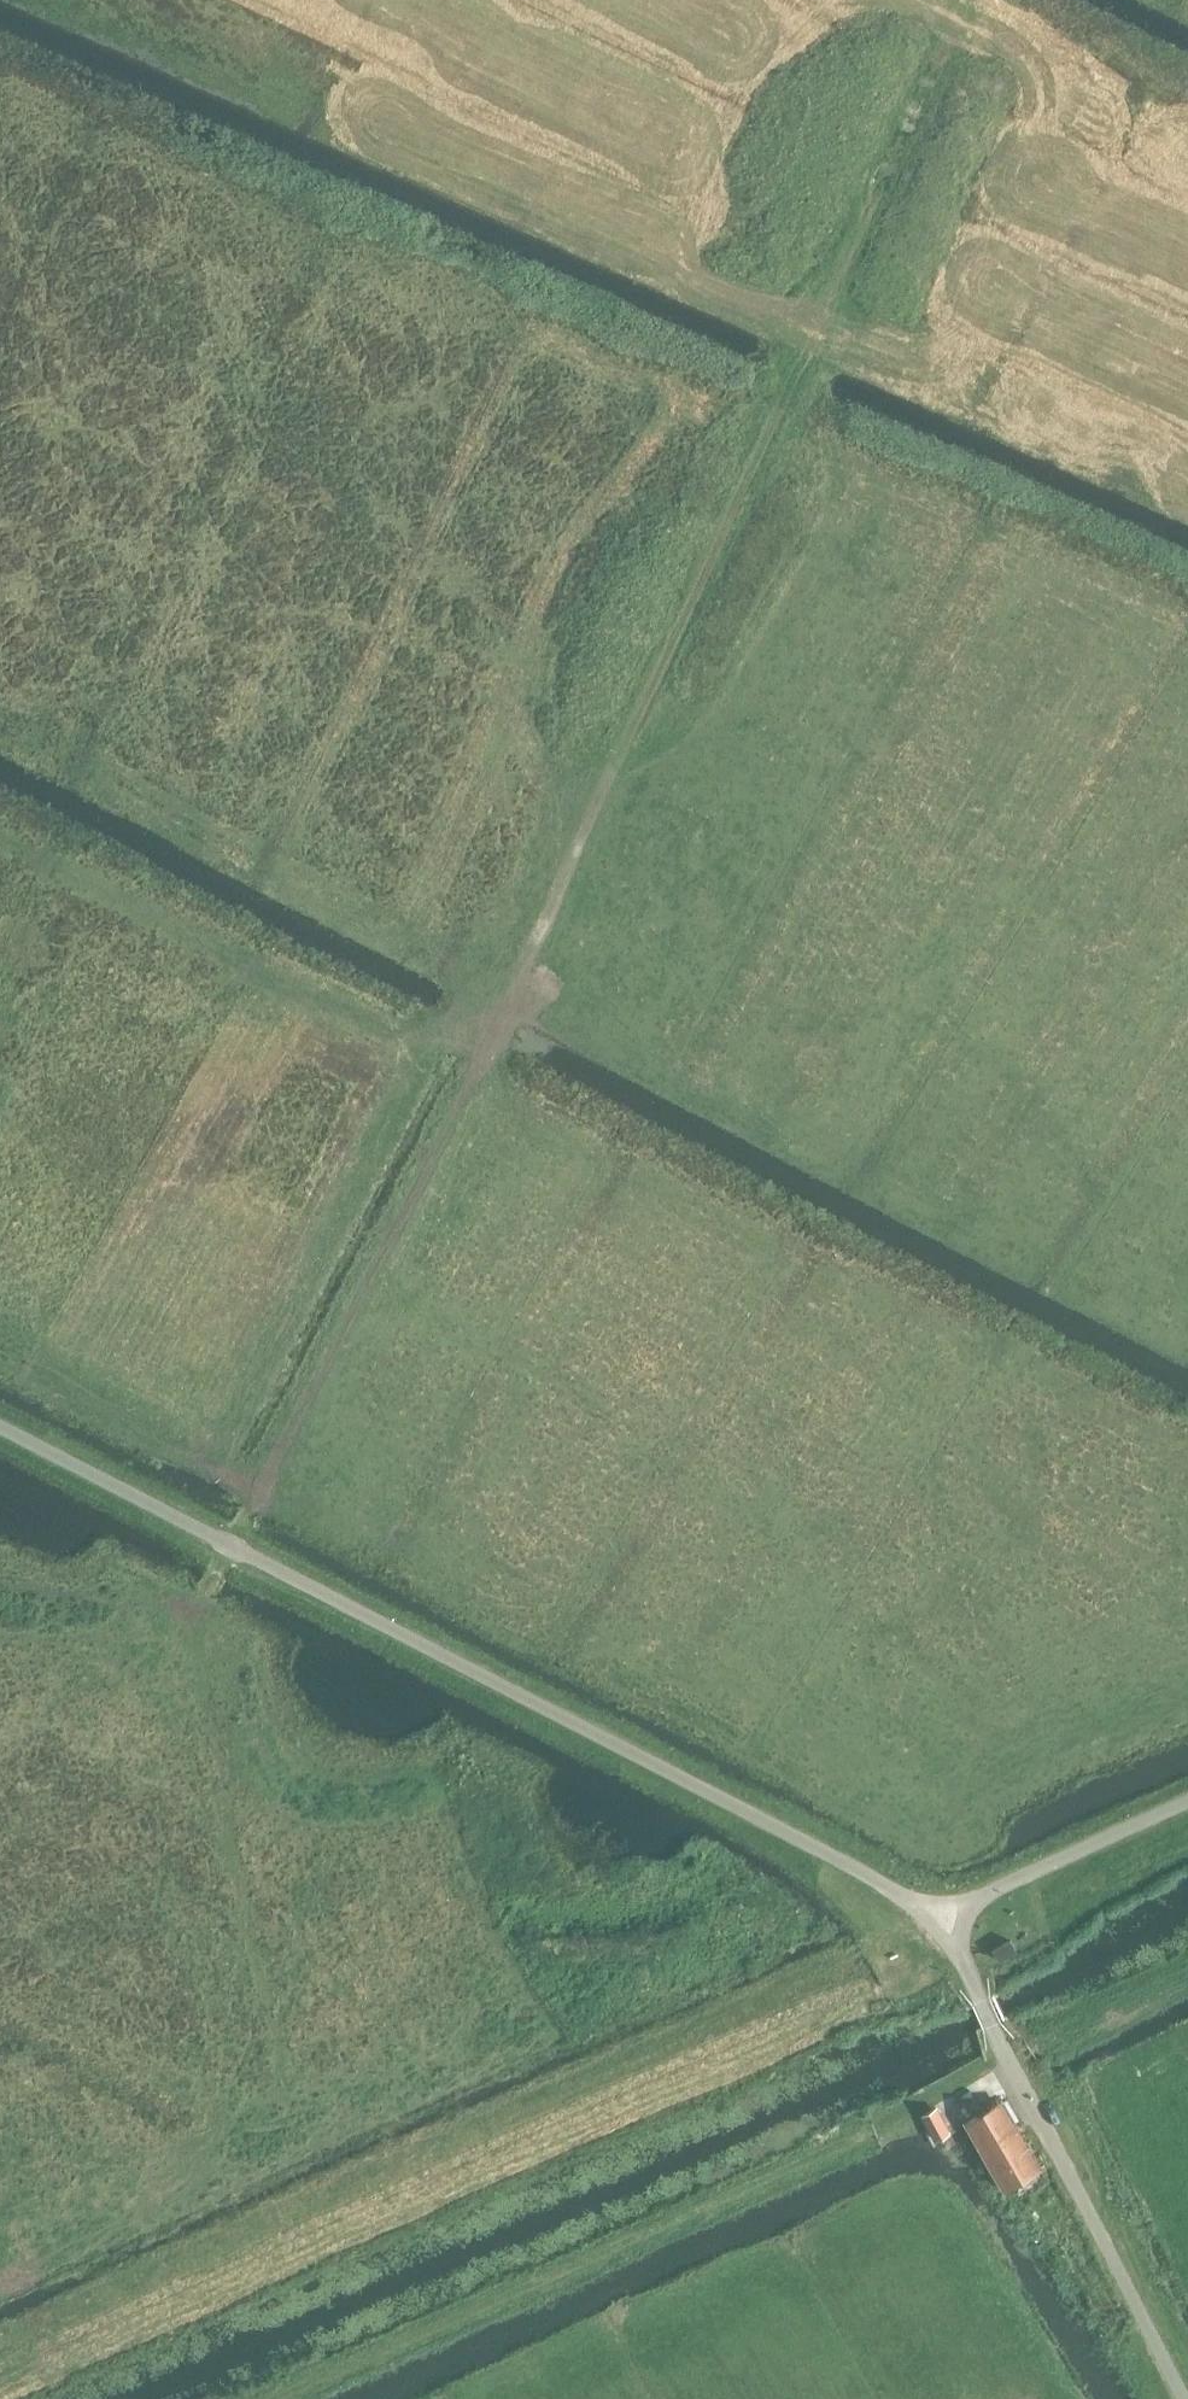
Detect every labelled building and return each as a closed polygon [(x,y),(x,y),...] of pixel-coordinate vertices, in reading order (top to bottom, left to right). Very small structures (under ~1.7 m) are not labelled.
[(1011,1937),(994,1947),(999,1957),(1017,1948),(1011,1937)] [(966,2122),(1004,2187),(1039,2167),(1001,2102),(966,2122)] [(936,2109),(923,2116),(930,2129),(932,2134),(935,2138),(937,2137),(948,2131),(936,2109)]
